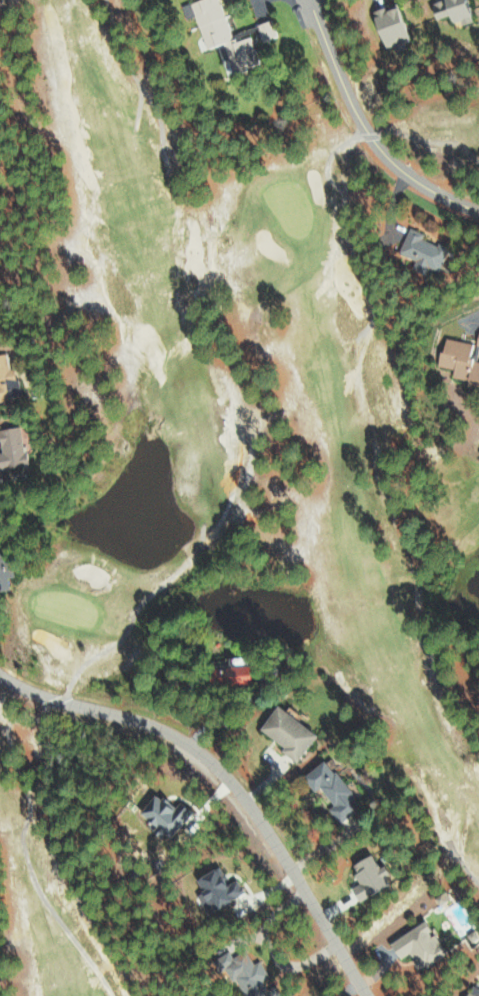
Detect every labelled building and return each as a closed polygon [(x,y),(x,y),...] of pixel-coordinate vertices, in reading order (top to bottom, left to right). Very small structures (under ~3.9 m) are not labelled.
[(221,43),(229,67),(257,59),(250,35),(231,41),(219,0),(194,0),(189,2),(203,48),(221,43)] [(391,44),(394,51),(404,47),(401,41),(410,37),(393,0),(366,13),(383,48),(391,44)] [(457,18),(459,24),(470,20),(462,0),(434,0),(426,3),(433,19),(444,14),(447,22),(457,18)] [(255,24),(261,41),(276,35),(269,19),(255,24)] [(436,271),(445,249),(420,239),(422,233),(407,227),(397,252),(413,259),(409,269),(422,274),(425,267),(436,271)] [(466,359),(469,343),(441,337),(436,366),(451,369),(450,377),(465,380),(463,389),(478,392),(478,361),(466,359)] [(17,398),(13,369),(6,370),(4,353),(0,354),(0,400),(17,398)] [(25,465),(18,426),(0,429),(0,469),(25,465)] [(13,577),(10,566),(2,568),(0,560),(0,590),(8,588),(5,579),(13,577)] [(207,666),(206,686),(242,687),(243,668),(207,666)] [(258,729),(282,748),(280,751),(294,762),(315,736),(275,706),(258,729)] [(318,788),(332,805),(327,809),(338,823),(359,806),(323,759),(301,776),(313,792),(318,788)] [(169,838),(190,812),(177,802),(172,808),(153,793),(136,814),(153,827),(149,832),(158,839),(162,833),(169,838)] [(349,864),(357,884),(348,888),(354,901),(384,887),(370,854),(349,864)] [(193,880),(200,892),(195,896),(206,914),(242,893),(233,878),(227,882),(217,866),(193,880)] [(387,942),(396,959),(407,954),(416,970),(442,956),(423,922),(387,942)] [(216,973),(222,970),(229,982),(234,979),(243,995),(267,995),(259,981),(267,977),(258,960),(251,964),(243,950),(230,957),(226,951),(209,961),(216,973)] [(469,985),(464,995),(478,995),(478,990),(469,985)]
